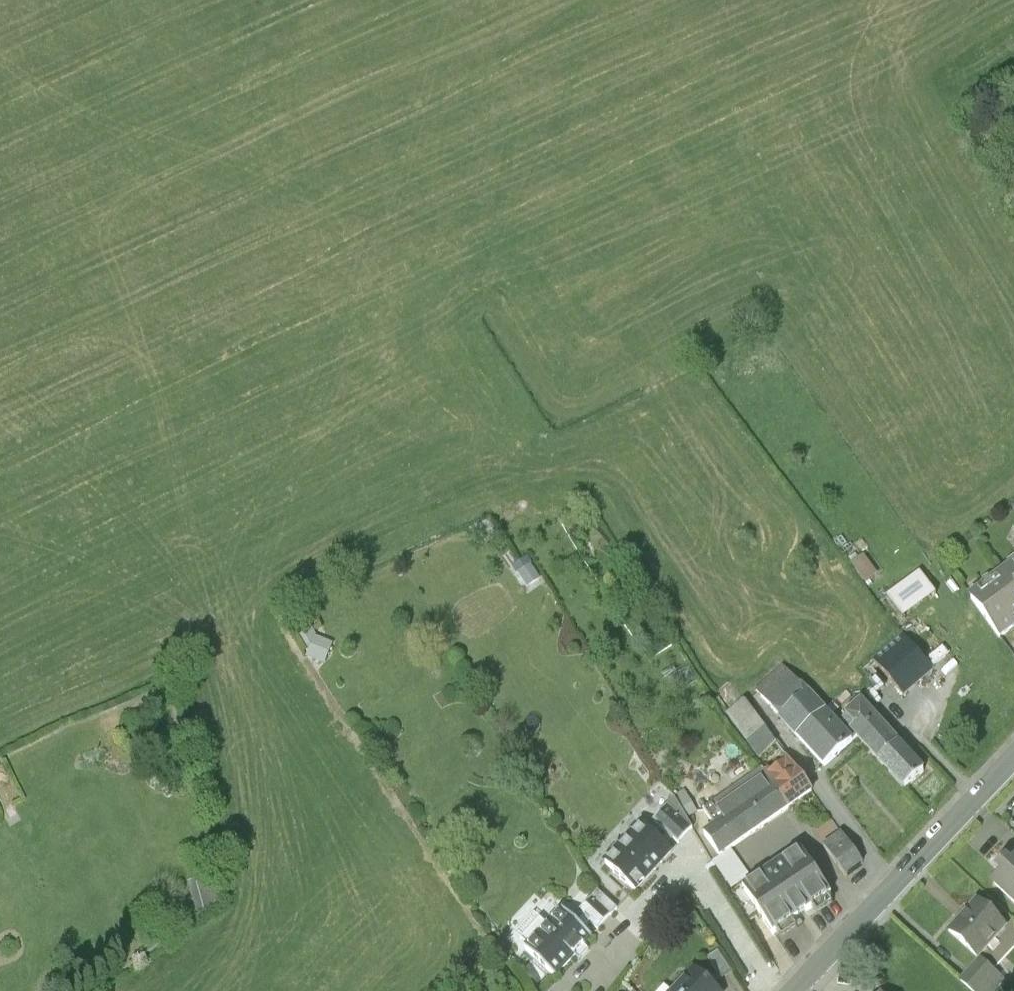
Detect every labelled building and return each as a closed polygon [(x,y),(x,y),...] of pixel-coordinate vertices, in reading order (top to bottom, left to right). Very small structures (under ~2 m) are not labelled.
[(867,553),(853,562),(868,582),(881,573),(867,553)] [(534,563),(520,570),(528,584),(542,577),(534,563)] [(965,599),(998,643),(1013,632),(1013,563),(965,599)] [(888,595),(906,618),(940,593),(922,569),(888,595)] [(937,674),(907,636),(874,662),(905,700),(937,674)] [(831,714),(785,665),(756,692),(802,741),(831,714)] [(782,744),(775,733),(777,732),(754,695),(728,711),(759,759),(782,744)] [(905,791),(924,772),(860,705),(841,724),(860,744),(905,791)] [(841,724),(831,714),(802,741),(830,771),(860,744),(841,724)] [(788,809),(812,792),(788,759),(764,776),(788,809)] [(731,850),(788,809),(764,776),(761,770),(704,811),(715,827),(705,835),(720,857),(731,850)] [(693,830),(675,798),(654,822),(678,845),(693,830)] [(642,826),(606,865),(635,892),(672,852),(642,826)] [(843,835),(825,847),(845,877),(863,864),(843,835)] [(750,876),(731,850),(720,857),(713,862),(732,889),(750,876)] [(803,852),(743,889),(760,914),(773,934),(831,897),(803,852)] [(1011,868),(1006,863),(998,871),(1003,876),(994,884),(1013,903),(1013,864),(1011,868)] [(193,882),(197,911),(211,909),(208,880),(193,882)] [(760,914),(743,889),(741,886),(732,892),(748,923),(760,914)] [(612,915),(598,891),(579,912),(584,916),(577,924),(583,929),(590,922),(598,929),(612,915)] [(949,933),(977,958),(1005,927),(977,902),(949,933)] [(577,924),(562,910),(547,926),(540,919),(521,939),(528,946),(526,949),(554,976),(591,938),(583,929),(577,924)] [(718,952),(709,959),(722,978),(731,972),(718,952)] [(960,980),(972,990),(994,990),(1003,981),(980,960),(960,980)] [(695,971),(676,990),(716,990),(695,971)]
